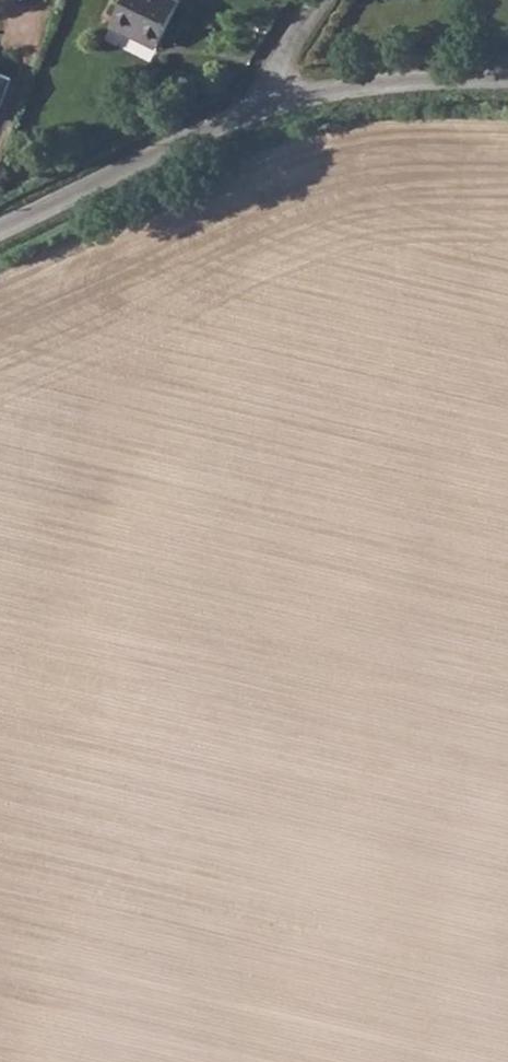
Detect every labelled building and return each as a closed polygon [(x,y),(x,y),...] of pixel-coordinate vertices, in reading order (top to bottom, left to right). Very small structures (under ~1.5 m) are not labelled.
[(147,40),(167,0),(111,0),(102,21),(147,40)] [(11,77),(0,73),(0,105),(11,77)]
